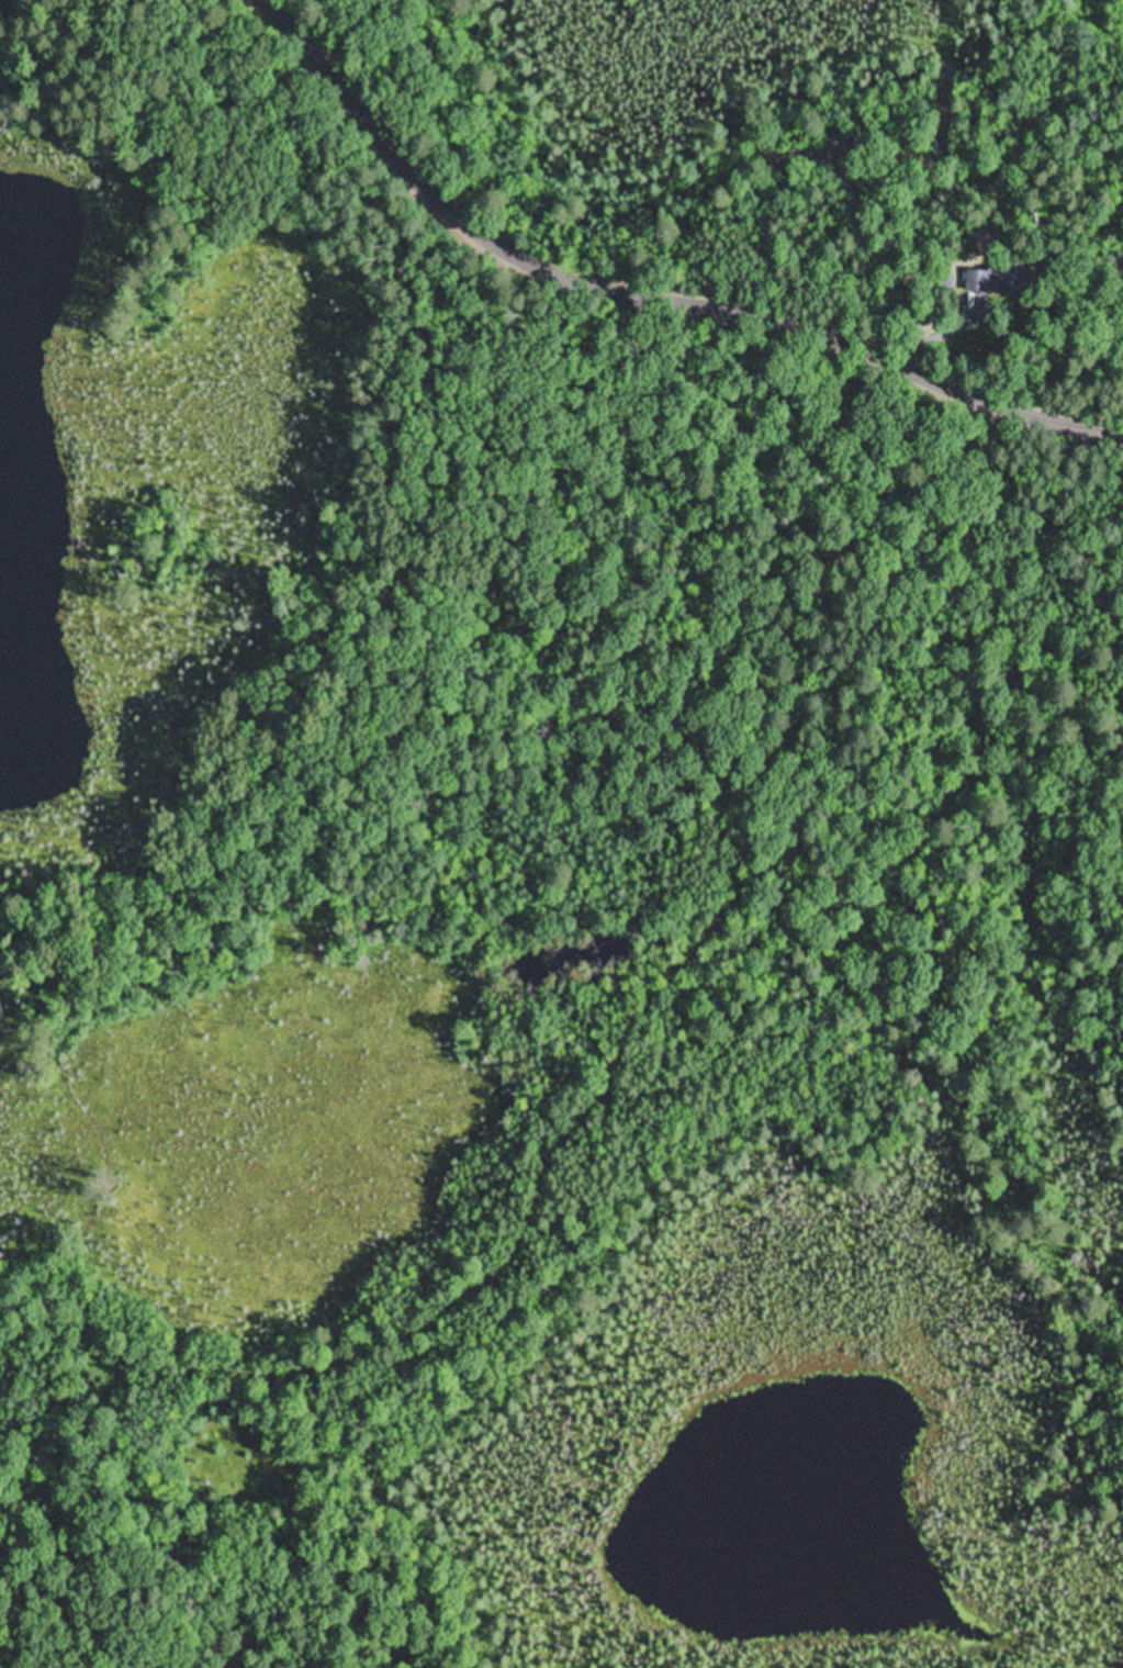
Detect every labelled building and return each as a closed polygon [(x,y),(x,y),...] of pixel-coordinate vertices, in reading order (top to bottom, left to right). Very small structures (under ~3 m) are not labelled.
[(1024,298),(1026,273),(966,269),(964,293),(1024,298)]
